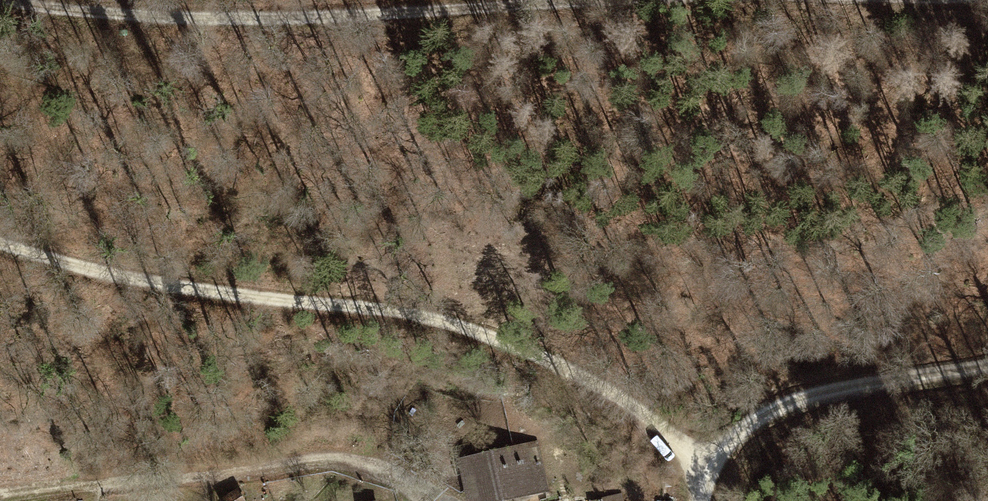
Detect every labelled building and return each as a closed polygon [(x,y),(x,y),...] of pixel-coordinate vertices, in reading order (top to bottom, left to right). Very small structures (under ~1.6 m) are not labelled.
[(462,457),(471,500),(490,500),(548,489),(539,442),(462,457)] [(626,490),(596,494),(597,500),(628,500),(626,490)]
